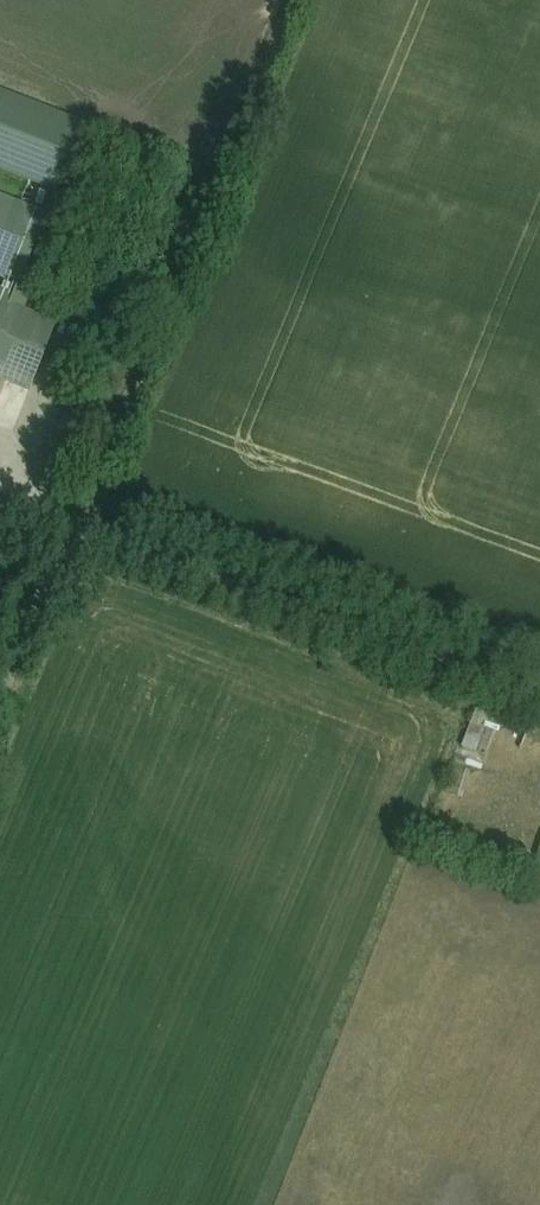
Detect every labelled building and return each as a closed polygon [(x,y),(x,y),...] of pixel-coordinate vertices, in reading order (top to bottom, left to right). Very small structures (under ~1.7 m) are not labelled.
[(29,398),(57,325),(28,314),(99,134),(0,95),(0,178),(49,197),(42,216),(0,200),(0,387),(29,398)] [(499,726),(473,716),(462,746),(488,756),(499,726)]
